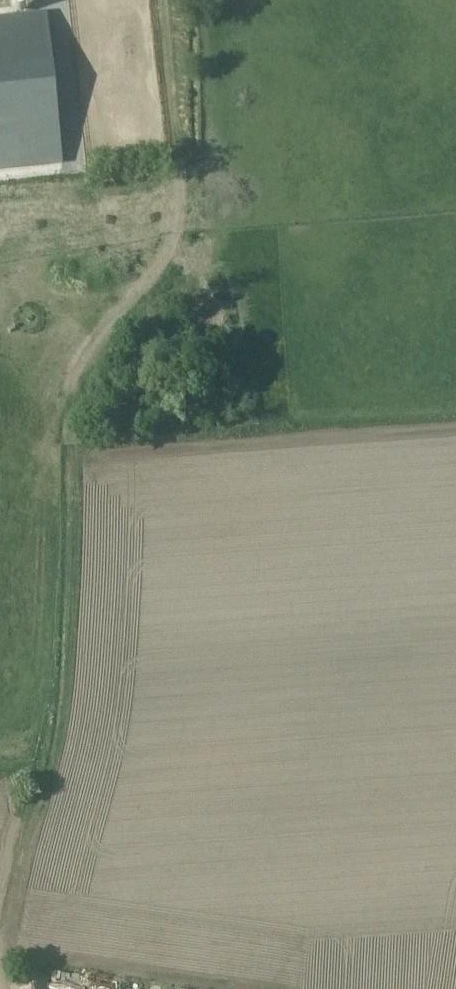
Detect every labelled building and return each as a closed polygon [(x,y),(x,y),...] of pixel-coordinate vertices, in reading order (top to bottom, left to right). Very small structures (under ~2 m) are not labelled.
[(0,20),(0,168),(61,161),(46,15),(0,20)]
